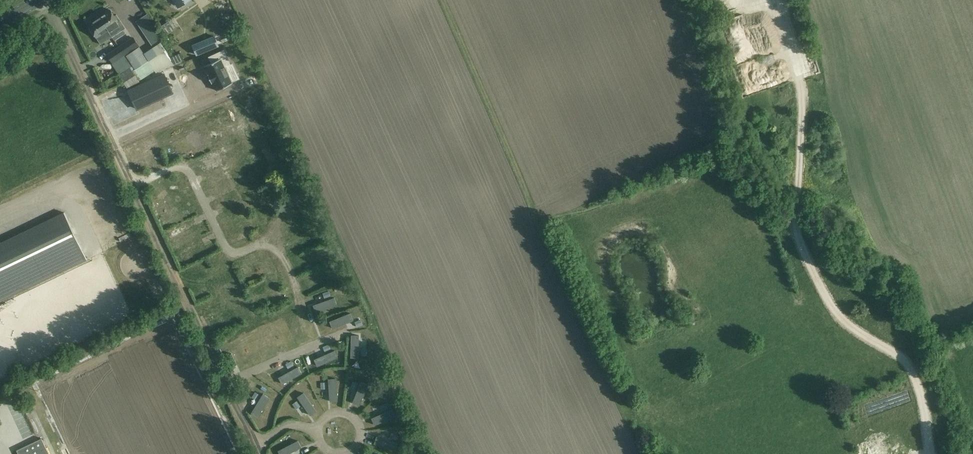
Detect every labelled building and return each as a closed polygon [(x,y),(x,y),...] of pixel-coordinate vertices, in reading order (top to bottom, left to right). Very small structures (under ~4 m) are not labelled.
[(198,6),(194,0),(188,0),(158,19),(164,28),(198,6)] [(110,9),(98,16),(107,30),(112,37),(123,30),(126,28),(116,14),(114,16),(110,9)] [(98,16),(87,24),(99,42),(101,45),(112,37),(107,30),(98,16)] [(192,31),(199,25),(193,17),(185,23),(192,31)] [(139,45),(133,36),(107,54),(113,62),(139,45)] [(214,36),(193,44),(197,54),(218,45),(214,36)] [(139,45),(126,54),(135,68),(132,70),(139,80),(155,69),(156,71),(158,74),(175,65),(172,61),(164,48),(148,58),(145,53),(139,45)] [(216,90),(232,83),(232,82),(231,81),(225,67),(231,65),(224,50),(209,57),(212,62),(205,65),(205,66),(209,74),(208,74),(212,82),(213,82),(216,89),(216,90)] [(119,74),(129,88),(139,81),(139,80),(132,70),(130,67),(133,65),(126,54),(112,63),(119,74)] [(165,74),(128,91),(137,108),(173,92),(165,74)] [(124,98),(104,106),(119,140),(117,140),(125,159),(143,152),(146,159),(160,153),(145,118),(134,122),(124,98)] [(188,121),(200,117),(195,105),(184,109),(188,121)] [(199,139),(208,134),(204,126),(195,131),(199,139)] [(205,149),(210,160),(219,155),(214,144),(205,149)] [(212,168),(218,178),(228,172),(222,162),(212,168)] [(294,163),(284,164),(284,176),(295,175),(294,163)] [(237,177),(240,185),(261,176),(258,168),(237,177)] [(229,186),(235,184),(233,177),(227,180),(229,186)] [(209,193),(217,188),(210,180),(203,185),(209,193)] [(267,185),(262,190),(266,195),(271,190),(267,185)] [(227,190),(214,197),(217,204),(231,197),(227,190)] [(145,193),(149,203),(154,201),(150,191),(145,193)] [(256,220),(263,216),(253,195),(246,198),(256,220)] [(155,216),(163,214),(161,207),(152,209),(155,216)] [(310,207),(297,213),(300,220),(314,214),(310,207)] [(86,259),(64,212),(0,242),(0,300),(86,259)] [(156,222),(160,232),(173,226),(168,216),(156,222)] [(242,218),(231,223),(235,232),(246,227),(242,218)] [(172,233),(163,239),(168,247),(177,241),(172,233)] [(294,245),(311,239),(309,234),(292,240),(294,245)] [(171,250),(177,265),(188,261),(182,246),(171,250)] [(264,251),(258,255),(262,261),(268,257),(264,251)] [(207,272),(195,275),(197,281),(209,277),(207,272)] [(264,272),(246,280),(250,289),(268,281),(264,272)] [(343,287),(319,296),(323,308),(347,299),(343,287)] [(285,296),(289,305),(298,300),(294,292),(285,296)] [(207,295),(197,294),(197,302),(206,303),(207,295)] [(270,300),(261,304),(265,313),(274,309),(270,300)] [(204,305),(211,320),(221,316),(214,301),(204,305)] [(350,308),(327,317),(332,328),(354,319),(350,308)] [(228,323),(231,333),(238,331),(235,321),(228,323)] [(275,331),(280,341),(292,336),(287,326),(275,331)] [(261,330),(251,332),(254,343),(264,341),(261,330)] [(354,339),(352,363),(362,364),(365,340),(354,339)] [(318,352),(318,366),(343,365),(344,352),(318,352)] [(237,364),(231,353),(226,356),(231,367),(237,364)] [(296,364),(275,383),(283,392),(304,372),(296,364)] [(341,376),(332,376),(333,397),(342,396),(341,376)] [(359,380),(346,403),(357,411),(371,387),(359,380)] [(261,391),(253,414),(263,418),(272,396),(261,391)] [(302,392),(293,401),(310,418),(320,410),(302,392)] [(391,406),(369,413),(372,425),(395,418),(391,406)] [(333,428),(335,434),(350,428),(348,422),(333,428)] [(273,446),(279,453),(284,453),(303,441),(295,430),(273,446)] [(375,433),(374,443),(400,450),(401,437),(375,433)] [(16,449),(17,450),(19,453),(49,453),(41,437),(37,439),(26,445),(16,449)]
